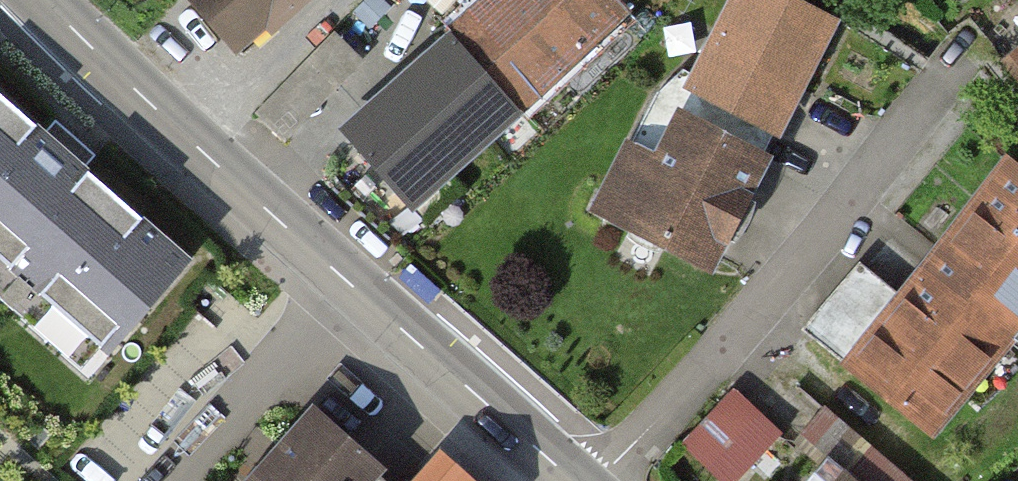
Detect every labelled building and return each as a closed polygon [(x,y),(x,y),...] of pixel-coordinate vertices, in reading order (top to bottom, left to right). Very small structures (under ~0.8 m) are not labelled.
[(239,45),(269,16),(275,21),(300,0),(196,0),(239,45)] [(625,7),(619,0),(495,0),(350,129),(411,198),(625,7)] [(830,22),(787,0),(734,0),(695,75),(683,69),(657,94),(599,204),(707,259),(830,22)] [(1009,66),(1017,77),(1017,59),(1009,66)] [(89,376),(196,256),(0,82),(0,297),(89,376)] [(1012,164),(903,299),(858,262),(803,331),(929,432),(1017,323),(1017,169),(1012,164)] [(733,393),(687,442),(730,480),(776,432),(733,393)] [(306,402),(241,480),(374,480),(386,467),(306,402)] [(833,419),(804,453),(824,469),(814,480),(908,480),(833,419)] [(443,452),(419,480),(478,480),(443,452)]
